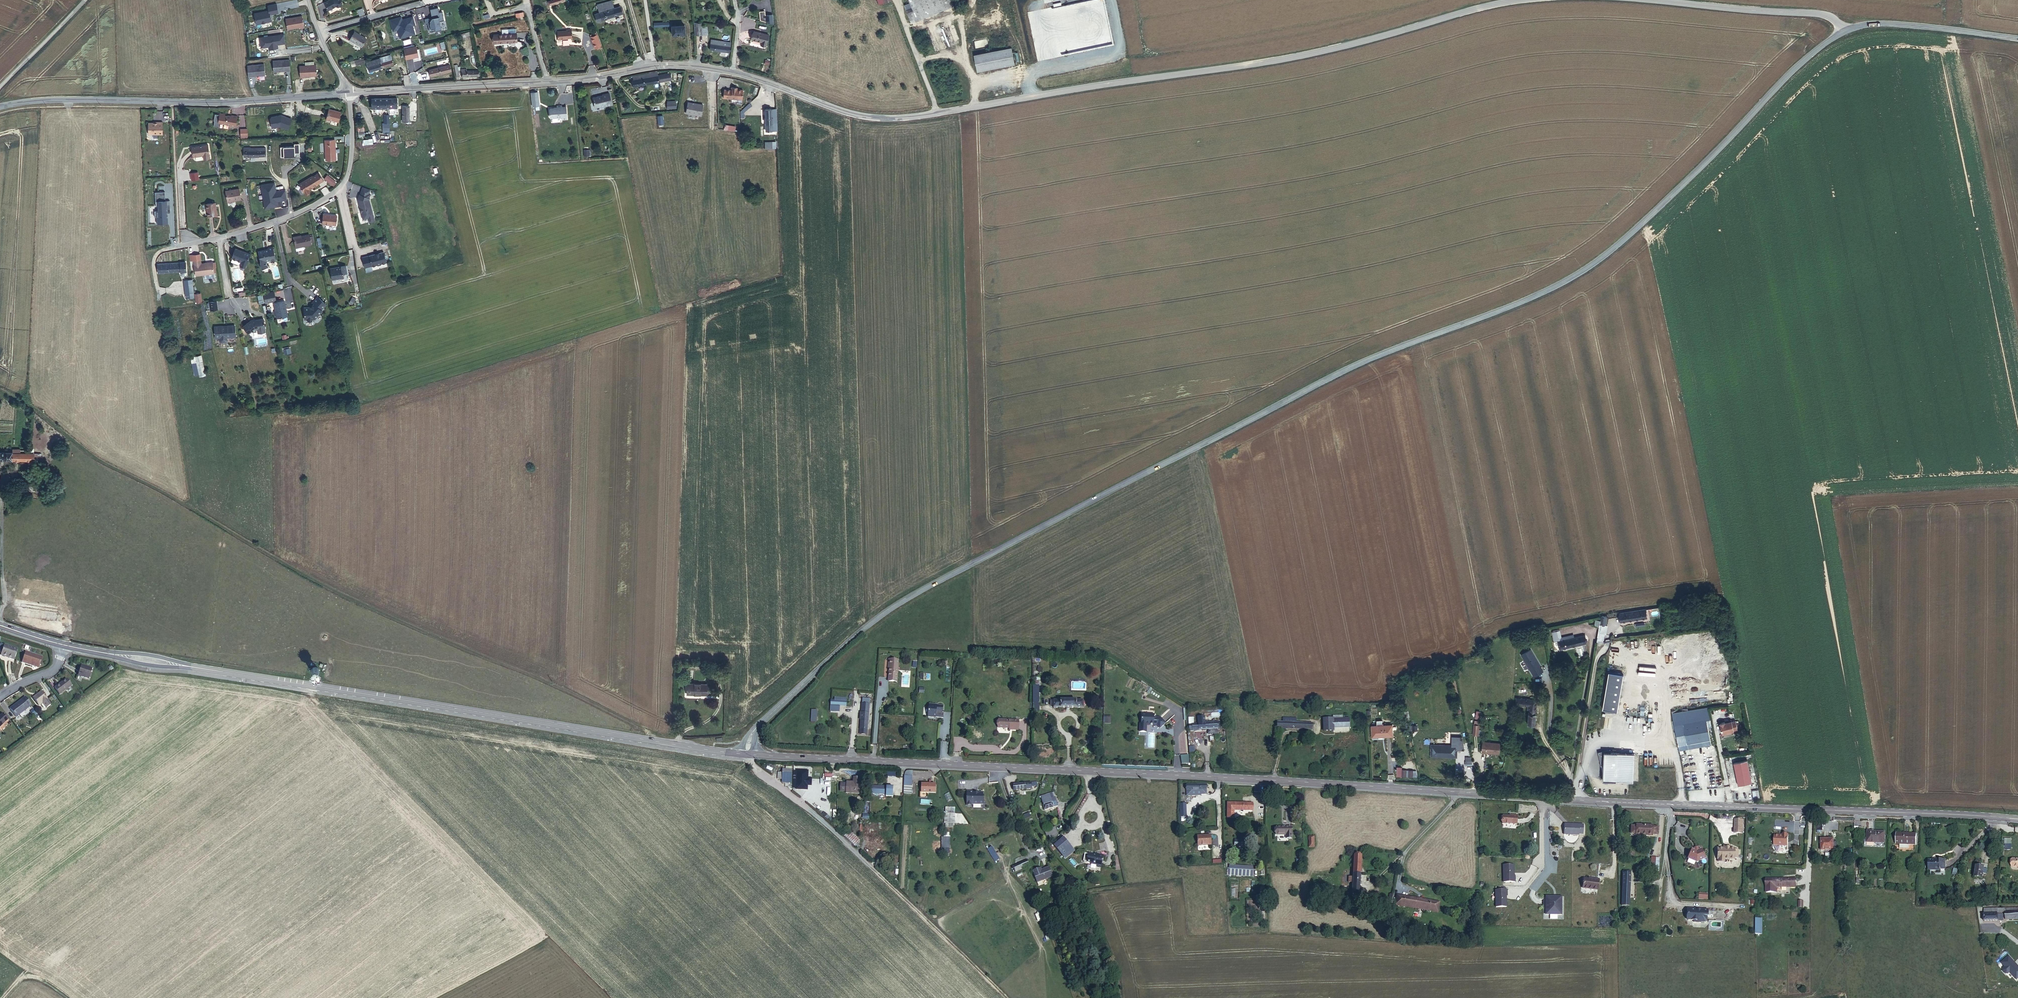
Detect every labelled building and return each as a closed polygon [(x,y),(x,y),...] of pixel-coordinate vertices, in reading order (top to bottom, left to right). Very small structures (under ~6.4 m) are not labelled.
[(324,3),(328,11),(333,8),(335,7),(341,7),(341,0),(329,0),(324,3)] [(917,18),(953,3),(951,0),(910,0),(913,8),(917,18)] [(595,14),(597,22),(623,14),(620,6),(614,8),(612,1),(597,5),(600,13),(595,14)] [(280,14),(278,4),(267,6),(268,11),(255,13),(257,25),(273,22),(272,16),(280,14)] [(440,13),(439,8),(430,10),(432,18),(425,19),(426,25),(429,24),(430,32),(436,31),(437,32),(443,31),(442,22),(445,21),(443,12),(440,13)] [(907,10),(912,22),(918,19),(917,18),(913,8),(907,10)] [(764,16),(765,25),(773,24),(772,15),(764,16)] [(404,16),(390,19),(393,32),(398,31),(401,40),(417,36),(414,27),(416,26),(413,17),(404,19),(404,16)] [(302,17),(286,19),(287,29),(299,27),(299,28),(304,28),(302,17)] [(993,30),(995,27),(985,20),(983,23),(993,30)] [(672,35),(685,34),(684,25),(672,26),(672,22),(654,23),(654,27),(671,26),(672,35)] [(703,23),(694,22),(695,35),(703,35),(703,23)] [(562,38),(572,38),(571,30),(568,30),(557,31),(558,39),(562,39),(562,38)] [(769,35),(754,31),(752,40),(761,42),(761,45),(766,46),(769,35)] [(361,47),(366,39),(354,32),(350,40),(361,47)] [(517,42),(516,33),(494,35),(494,43),(517,42)] [(286,44),(285,34),(260,38),(262,49),(270,48),(270,51),(280,50),(279,45),(286,44)] [(591,37),(590,37),(594,48),(601,45),(597,35),(591,37)] [(729,53),(731,42),(711,40),(710,50),(729,53)] [(404,49),(406,59),(418,57),(416,46),(404,49)] [(1015,64),(1012,47),(975,55),(978,71),(1015,64)] [(366,62),(369,72),(393,64),(390,55),(367,62),(366,58),(354,61),(356,66),(361,64),(366,62)] [(290,71),(290,60),(273,61),(274,72),(290,71)] [(265,75),(264,65),(247,66),(248,77),(265,75)] [(316,65),(299,67),(300,78),(305,78),(304,77),(317,76),(316,65)] [(449,65),(429,70),(431,76),(451,71),(449,65)] [(633,79),(634,86),(659,82),(669,81),(667,74),(658,75),(633,79)] [(723,98),(742,100),(743,90),(737,90),(737,88),(732,87),(732,91),(724,90),(723,98)] [(531,93),(533,107),(539,106),(538,92),(531,93)] [(612,105),(609,93),(602,95),(593,97),(595,107),(596,107),(601,106),(602,105),(604,105),(605,106),(612,105)] [(397,98),(372,99),(372,108),(397,108),(397,98)] [(701,116),(703,105),(694,103),(694,105),(692,104),(692,103),(689,102),(687,103),(686,113),(701,116)] [(567,119),(566,107),(562,107),(562,105),(557,106),(557,108),(550,108),(549,109),(550,117),(551,118),(562,117),(562,119),(567,119)] [(339,122),(341,113),(329,109),(326,121),(331,122),(331,120),(339,122)] [(776,109),(765,110),(766,131),(777,131),(776,109)] [(236,127),(237,117),(232,116),(232,117),(225,116),(225,114),(220,114),(220,115),(215,114),(214,120),(213,125),(219,126),(220,123),(230,124),(230,126),(236,127)] [(281,115),(271,117),(270,118),(271,128),(280,126),(287,129),(291,119),(281,115)] [(158,122),(158,123),(149,123),(148,134),(163,134),(163,122),(158,122)] [(325,140),(326,160),(336,160),(335,152),(335,149),(335,143),(334,143),(334,140),(325,140)] [(210,157),(208,145),(195,147),(195,148),(193,148),(194,157),(203,155),(204,158),(210,157)] [(244,148),(244,157),(265,156),(264,148),(250,148),(244,148)] [(317,184),(323,180),(319,173),(313,177),(312,176),(299,184),(305,194),(310,191),(310,190),(318,185),(317,184)] [(324,179),(333,186),(337,182),(328,175),(324,179)] [(369,190),(362,187),(360,195),(359,194),(357,199),(359,207),(360,208),(361,212),(361,213),(362,219),(368,218),(369,222),(374,221),(368,200),(369,198),(368,198),(370,194),(368,194),(369,190)] [(239,189),(226,191),(228,202),(241,199),(239,189)] [(165,192),(155,192),(156,206),(159,206),(159,211),(155,211),(155,217),(156,217),(157,223),(168,222),(167,210),(170,210),(170,200),(166,201),(165,192)] [(208,216),(217,215),(215,203),(206,204),(208,216)] [(336,225),(337,215),(323,214),(322,224),(336,225)] [(301,236),(294,238),(296,248),(303,246),(311,244),(311,242),(310,237),(309,234),(301,236)] [(268,249),(258,251),(261,262),(260,262),(261,269),(267,267),(266,261),(270,260),(271,262),(276,261),(273,247),(268,248),(268,249)] [(245,267),(250,254),(235,249),(232,258),(241,261),(240,265),(245,267)] [(375,254),(362,258),(365,268),(376,265),(377,265),(381,265),(381,263),(386,262),(383,252),(379,253),(379,254),(375,255),(375,254)] [(194,261),(196,276),(214,273),(213,268),(213,263),(213,262),(201,264),(200,260),(194,261)] [(186,262),(158,264),(158,273),(186,271),(186,262)] [(335,268),(331,269),(333,280),(338,279),(343,278),(342,274),(343,274),(343,273),(347,272),(346,266),(335,268)] [(240,269),(233,270),(235,281),(242,280),(240,269)] [(184,294),(192,293),(190,280),(183,281),(184,294)] [(264,294),(266,303),(276,301),(274,292),(264,294)] [(303,307),(304,319),(307,318),(308,320),(311,319),(312,317),(315,317),(321,308),(320,307),(324,302),(315,295),(310,301),(312,302),(309,306),(308,306),(303,307)] [(210,311),(218,310),(217,301),(210,302),(210,311)] [(284,301),(274,303),(276,311),(276,314),(274,314),(275,319),(288,316),(284,301)] [(183,321),(184,328),(195,326),(203,324),(201,316),(199,317),(186,320),(183,321)] [(250,321),(243,327),(249,333),(252,330),(253,331),(256,329),(258,328),(259,331),(260,331),(264,330),(265,329),(265,326),(263,318),(250,321)] [(203,324),(195,326),(197,336),(205,334),(203,324)] [(235,325),(214,327),(215,338),(219,338),(220,341),(221,342),(226,342),(227,340),(227,338),(235,337),(235,325)] [(201,355),(191,358),(192,363),(197,362),(200,376),(205,375),(201,355)] [(34,461),(35,453),(34,453),(34,449),(25,448),(25,453),(20,453),(20,450),(13,449),(12,452),(0,452),(0,460),(34,461)] [(29,484),(28,487),(32,489),(39,493),(41,490),(29,484)] [(27,608),(29,589),(23,588),(21,600),(16,600),(15,606),(27,608)] [(1647,621),(1644,609),(1619,613),(1621,626),(1647,621)] [(1599,629),(1598,629),(1596,648),(1603,647),(1604,638),(1605,638),(1606,629),(1605,629),(1605,630),(1599,629)] [(1553,643),(1561,641),(1560,634),(1552,636),(1553,643)] [(1586,639),(1575,642),(1562,644),(1561,641),(1553,643),(1555,654),(1587,648),(1586,639)] [(14,660),(17,649),(4,645),(1,654),(9,657),(9,658),(14,660)] [(38,668),(42,657),(26,652),(22,662),(38,668)] [(1539,673),(1540,656),(1525,655),(1524,672),(1539,673)] [(895,685),(896,662),(887,662),(886,684),(895,685)] [(89,679),(92,668),(81,665),(80,669),(78,676),(89,679)] [(319,672),(319,671),(319,670),(319,669),(318,669),(318,668),(317,667),(316,667),(315,667),(314,667),(313,668),(312,668),(312,669),(311,670),(311,671),(311,672),(312,673),(312,674),(313,674),(314,675),(315,675),(316,675),(317,675),(318,674),(318,673),(319,673),(319,672)] [(1645,697),(1645,667),(1609,667),(1608,697),(1645,697)] [(1034,685),(1032,685),(1032,702),(1039,702),(1039,689),(1041,689),(1041,677),(1034,677),(1034,685)] [(60,695),(72,686),(67,679),(61,683),(54,688),(60,695)] [(705,698),(705,686),(687,686),(686,697),(705,698)] [(50,705),(46,699),(47,699),(41,691),(33,698),(38,705),(42,702),(46,708),(50,705)] [(835,696),(835,699),(831,698),(830,711),(840,712),(840,705),(847,705),(847,697),(835,696)] [(16,717),(28,708),(28,707),(31,705),(27,700),(24,702),(22,699),(18,703),(10,709),(16,717)] [(858,716),(860,716),(860,707),(866,707),(867,702),(858,702),(858,716)] [(1532,716),(1530,716),(1529,730),(1536,731),(1538,705),(1525,704),(1524,711),(1529,711),(1532,711),(1532,716)] [(865,736),(866,707),(860,707),(860,716),(858,716),(858,723),(860,723),(859,731),(857,731),(857,736),(865,736)] [(934,711),(926,710),(926,723),(934,723),(934,722),(941,723),(942,717),(941,717),(941,711),(934,711)] [(1154,716),(1142,716),(1142,726),(1140,726),(1140,734),(1147,734),(1147,726),(1157,727),(1160,730),(1166,725),(1161,719),(1154,719),(1154,716)] [(1307,728),(1279,727),(1280,723),(1274,723),(1273,735),(1307,736),(1307,728)] [(1017,736),(1018,725),(998,724),(998,733),(1008,733),(1008,736),(1017,736)] [(1189,735),(1219,733),(1218,725),(1188,728),(1189,735)] [(1329,728),(1320,727),(1320,738),(1328,739),(1329,737),(1331,737),(1331,741),(1342,742),(1344,741),(1344,738),(1345,729),(1339,729),(1339,725),(1330,725),(1329,728)] [(1719,728),(1721,739),(1733,738),(1733,737),(1737,737),(1736,728),(1732,729),(1732,728),(1725,729),(1725,728),(1719,728)] [(1384,741),(1391,741),(1391,729),(1383,729),(1382,729),(1377,729),(1371,729),(1372,740),(1378,740),(1382,740),(1384,740),(1384,741)] [(1501,750),(1484,749),(1483,759),(1500,761),(1501,750)] [(1634,751),(1603,750),(1602,777),(1632,779),(1634,751)] [(1431,754),(1430,763),(1456,764),(1456,760),(1455,760),(1455,757),(1456,757),(1456,755),(1453,755),(1453,752),(1435,752),(1434,754),(1431,754)] [(1181,755),(1181,763),(1189,763),(1188,754),(1181,755)] [(1748,760),(1734,763),(1738,785),(1752,783),(1748,760)] [(791,783),(792,766),(787,766),(787,769),(783,769),(783,773),(777,773),(777,779),(779,780),(784,780),(784,783),(787,783),(791,783)] [(1397,766),(1396,775),(1412,776),(1413,769),(1401,768),(1402,766),(1397,766)] [(809,769),(797,768),(796,789),(808,790),(808,785),(812,785),(812,777),(809,776),(809,769)] [(908,797),(908,779),(900,779),(900,797),(908,797)] [(856,797),(856,785),(855,785),(856,780),(850,780),(850,785),(841,785),(841,786),(840,795),(840,797),(856,797)] [(1029,791),(1028,786),(1013,788),(1013,794),(1029,793),(1029,791)] [(934,796),(933,787),(920,787),(920,796),(934,796)] [(884,798),(884,789),(869,789),(869,797),(884,798)] [(982,807),(982,801),(981,801),(981,797),(972,797),(973,795),(964,795),(964,809),(969,809),(969,808),(980,808),(982,807)] [(1057,809),(1052,796),(1040,800),(1044,813),(1057,809)] [(1247,813),(1247,808),(1227,807),(1227,821),(1233,821),(1234,813),(1247,813)] [(1516,828),(1517,819),(1511,818),(1511,820),(1502,820),(1501,827),(1516,828)] [(952,829),(952,819),(942,819),(941,828),(952,829)] [(1741,837),(1741,824),(1733,824),(1733,837),(1741,837)] [(1273,833),(1285,834),(1285,837),(1291,838),(1292,826),(1273,825),(1273,833)] [(1582,838),(1582,828),(1563,828),(1562,838),(1577,839),(1577,838),(1582,838)] [(1655,839),(1656,831),(1631,830),(1631,838),(1655,839)] [(858,841),(849,832),(846,835),(856,844),(858,841)] [(1883,845),(1883,834),(1865,833),(1865,840),(1864,844),(1869,844),(1883,845)] [(949,837),(941,836),(941,852),(949,853),(949,837)] [(1916,848),(1916,837),(1907,836),(1907,838),(1895,837),(1895,847),(1898,847),(1908,847),(1916,848)] [(1785,849),(1786,837),(1780,837),(1779,838),(1773,838),(1772,848),(1785,849)] [(2002,848),(2011,848),(2011,838),(2003,838),(2002,848)] [(1071,850),(1061,839),(1051,847),(1057,854),(1069,849),(1070,851),(1071,850)] [(1211,849),(1211,840),(1199,840),(1199,849),(1211,849)] [(1834,855),(1833,843),(1819,843),(1820,855),(1834,855)] [(1703,859),(1699,850),(1698,850),(1696,848),(1693,848),(1691,851),(1689,851),(1686,860),(1695,863),(1703,859)] [(1061,859),(1070,851),(1069,849),(1057,854),(1061,859)] [(1736,863),(1736,854),(1733,854),(1733,853),(1729,852),(1729,851),(1722,851),(1722,852),(1716,852),(1716,863),(1717,863),(1717,866),(1723,866),(1723,863),(1733,863),(1733,862),(1736,863)] [(1104,873),(1108,862),(1099,859),(1097,860),(1088,857),(1086,865),(1095,867),(1095,869),(1100,870),(1101,872),(1104,873)] [(1359,903),(1361,860),(1353,860),(1352,879),(1347,879),(1347,886),(1351,886),(1351,903),(1359,903)] [(1942,872),(1943,862),(1934,862),(1934,863),(1926,863),(1926,873),(1937,874),(1937,872),(1942,872)] [(2010,863),(2009,870),(2017,871),(2017,863),(2010,863)] [(1013,876),(1028,869),(1026,864),(1011,870),(1013,876)] [(1513,880),(1513,868),(1502,868),(1503,885),(1515,885),(1515,880),(1513,880)] [(1981,884),(1982,871),(1975,870),(1973,883),(1981,884)] [(1052,881),(1048,871),(1042,873),(1039,874),(1038,871),(1031,874),(1037,890),(1042,889),(1041,885),(1052,881)] [(1628,903),(1629,873),(1621,873),(1620,904),(1628,903)] [(1597,893),(1598,883),(1591,882),(1591,883),(1582,883),(1581,892),(1597,893)] [(1794,891),(1794,883),(1764,883),(1764,896),(1775,896),(1775,891),(1794,891)] [(1506,910),(1506,898),(1507,898),(1507,893),(1495,893),(1495,911),(1506,910)] [(1426,915),(1427,905),(1395,900),(1393,910),(1426,915)] [(1560,918),(1560,903),(1544,902),(1544,918),(1560,918)] [(1707,919),(1707,913),(1700,912),(1700,914),(1696,914),(1696,912),(1689,912),(1689,918),(1686,918),(1686,922),(1687,923),(1688,924),(1693,924),(1693,926),(1700,926),(1700,925),(1704,925),(1706,924),(1706,919),(1707,919)] [(2010,914),(2010,922),(2017,922),(2017,914),(2010,914)]
